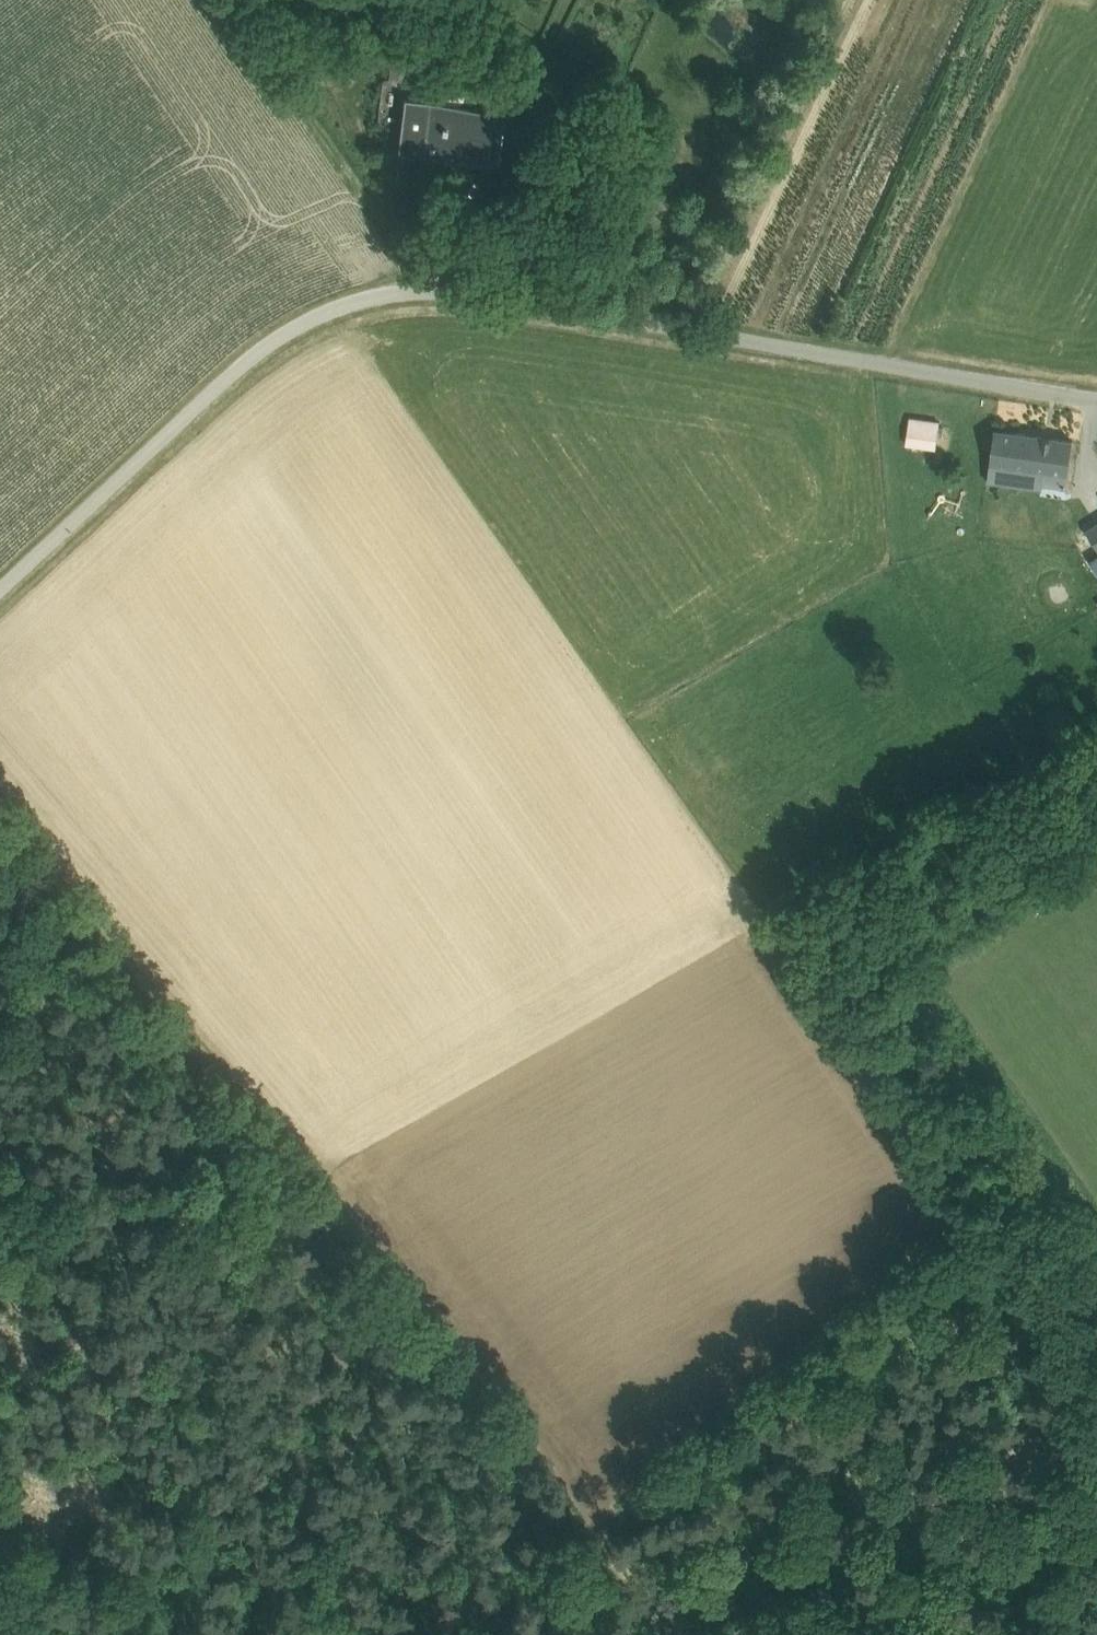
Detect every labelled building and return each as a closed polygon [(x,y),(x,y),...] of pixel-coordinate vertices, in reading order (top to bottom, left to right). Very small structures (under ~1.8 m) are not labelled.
[(479,49),(473,56),(483,65),(489,58),(479,49)] [(399,152),(450,159),(499,165),(508,94),(465,88),(464,92),(433,88),(432,101),(406,98),(399,152)] [(920,446),(923,430),(938,432),(940,421),(909,417),(905,444),(920,446)] [(1042,483),(1066,486),(1073,440),(995,429),(991,462),(1044,470),(1042,483)] [(1086,529),(1096,547),(1096,523),(1086,529)]
